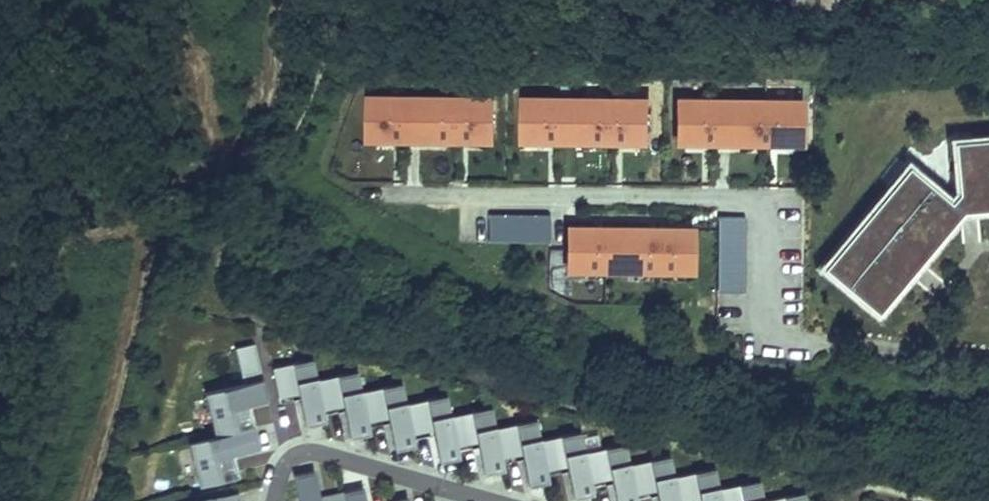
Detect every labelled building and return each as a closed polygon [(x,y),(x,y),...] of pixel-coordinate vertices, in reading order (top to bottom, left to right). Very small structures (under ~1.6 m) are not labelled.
[(801,96),(675,97),(676,144),(802,143),(801,96)] [(651,98),(516,98),(517,149),(651,148),(651,98)] [(502,99),(366,101),(367,151),(503,149),(502,99)] [(988,207),(988,137),(955,140),(960,191),(952,200),(910,165),(825,266),(879,310),(963,209),(988,207)] [(549,241),(550,214),(489,214),(489,241),(549,241)] [(717,290),(744,291),(745,217),(718,216),(717,290)] [(691,231),(568,230),(568,276),(691,276),(691,231)] [(252,346),(233,350),(240,378),(259,373),(252,346)] [(311,361),(271,369),(276,393),(296,389),(304,430),(325,425),(322,411),(315,381),(311,361)] [(355,372),(315,381),(322,411),(342,407),(349,440),(369,436),(364,417),(359,394),(355,372)] [(261,382),(195,397),(205,441),(187,445),(197,489),(235,480),(230,456),(257,450),(247,407),(265,403),(261,382)] [(399,385),(359,394),(364,417),(385,413),(394,453),(413,449),(410,435),(403,406),(399,385)] [(444,396),(403,406),(410,435),(430,431),(438,465),(459,460),(456,447),(449,417),(444,396)] [(489,409),(449,417),(456,447),(475,443),(483,477),(503,473),(500,459),(494,429),(489,409)] [(533,421),(494,429),(500,459),(519,455),(527,489),(548,485),(533,421)] [(538,442),(545,472),(564,468),(571,500),(577,500),(592,498),(578,434),(538,442)] [(583,454),(589,484),(608,480),(613,500),(635,500),(622,445),(583,454)] [(627,466),(634,496),(653,492),(655,500),(676,500),(667,457),(627,466)] [(672,479),(677,500),(718,500),(712,470),(672,479)] [(291,476),(296,500),(343,500),(341,495),(317,499),(312,472),(291,476)] [(716,490),(719,500),(761,500),(756,482),(716,490)] [(341,495),(343,500),(364,500),(362,491),(341,495)]
